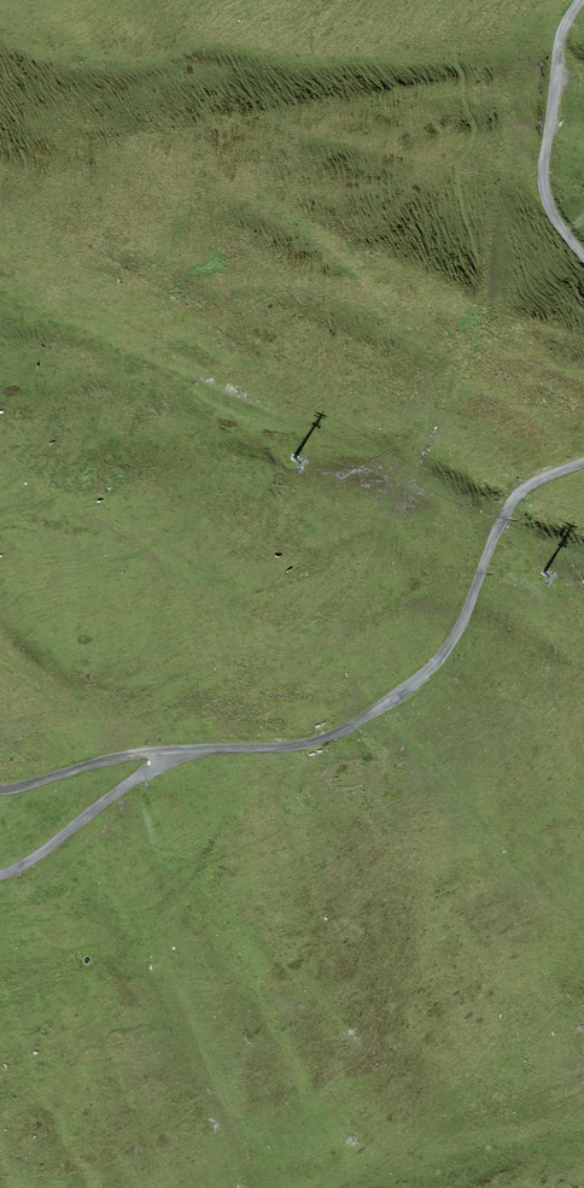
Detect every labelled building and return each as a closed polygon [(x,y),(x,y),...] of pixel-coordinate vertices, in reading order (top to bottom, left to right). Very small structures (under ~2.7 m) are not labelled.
[(315,800),(303,796),(299,808),(311,812),(315,800)]
